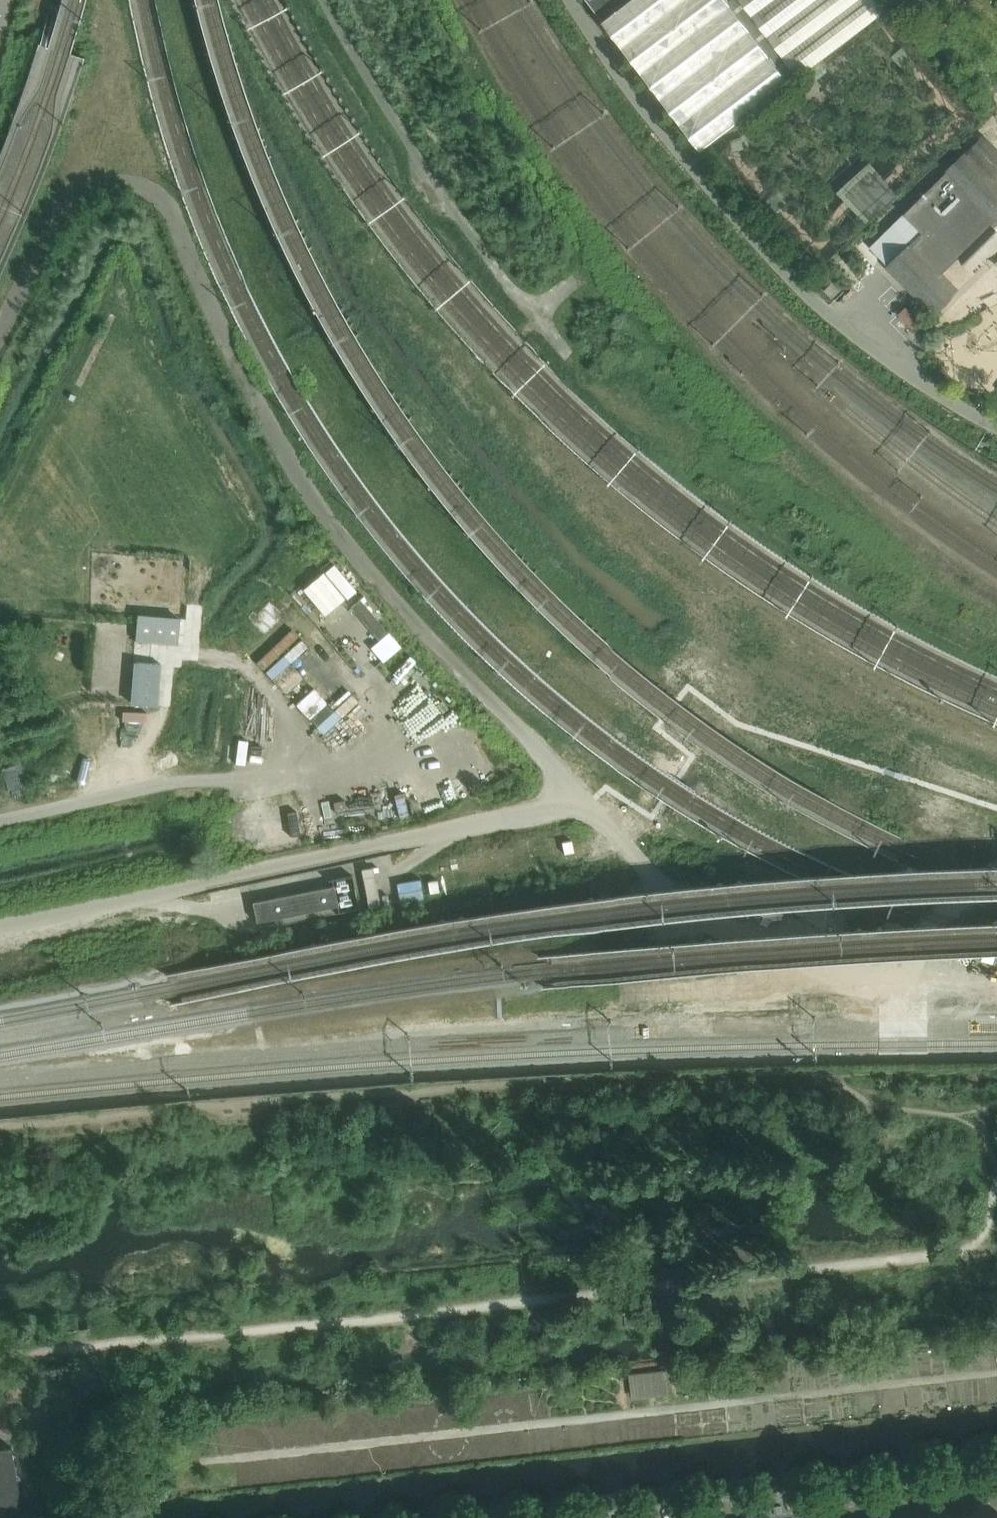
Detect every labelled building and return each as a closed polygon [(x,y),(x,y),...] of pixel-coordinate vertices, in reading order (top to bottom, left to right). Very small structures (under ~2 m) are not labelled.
[(701,150),(731,128),(743,119),(792,82),(730,0),(588,0),(701,150)] [(800,76),(861,29),(875,18),(886,10),(879,0),(742,0),(800,76)] [(871,246),(935,311),(955,291),(941,276),(960,257),(971,267),(996,241),(996,238),(989,229),(996,222),(996,223),(996,187),(965,155),(959,161),(905,214),(871,246)] [(885,180),(871,164),(841,192),(847,198),(851,202),(855,207),(868,221),(898,194),(891,187),(888,184),(885,180)] [(901,314),(919,330),(927,322),(909,305),(901,314)] [(239,638),(323,728),(362,692),(278,602),(239,638)] [(138,615),(136,640),(178,644),(180,619),(138,615)] [(136,661),(133,704),(158,706),(161,663),(136,661)] [(400,882),(403,900),(425,895),(421,878),(400,882)] [(335,902),(331,882),(249,898),(253,918),(335,902)] [(753,1361),(741,1362),(743,1378),(755,1377),(753,1361)] [(670,1395),(667,1370),(630,1375),(633,1399),(670,1395)] [(11,1447),(0,1449),(0,1517),(22,1517),(11,1447)]
